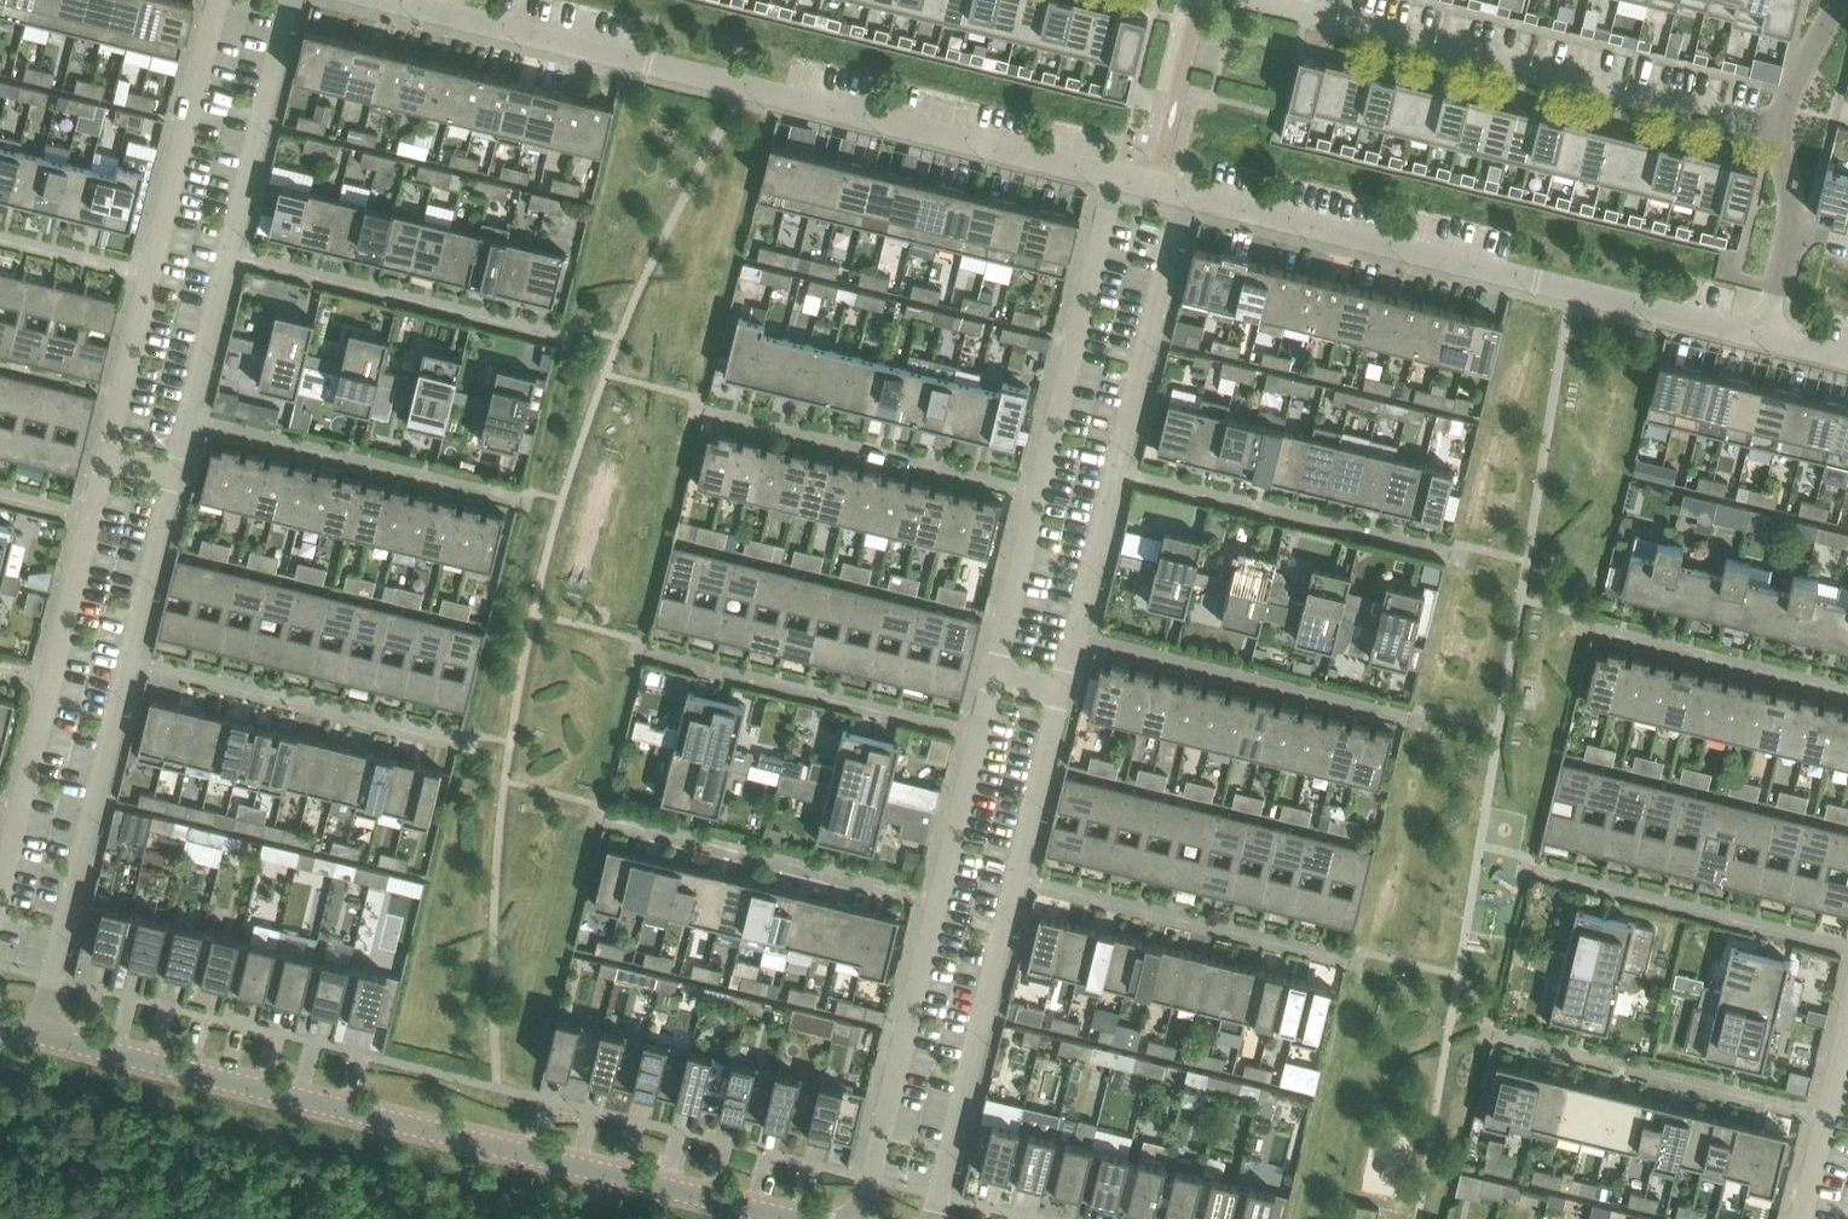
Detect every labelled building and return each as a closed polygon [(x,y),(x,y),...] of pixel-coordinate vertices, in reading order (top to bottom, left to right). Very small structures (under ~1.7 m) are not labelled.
[(0,8),(0,15),(24,21),(29,0),(2,0),(0,8)] [(50,27),(56,0),(29,0),(24,21),(50,27)] [(50,27),(75,33),(83,0),(56,0),(50,27)] [(101,39),(110,0),(83,0),(75,33),(101,39)] [(101,39),(126,45),(137,0),(110,0),(101,39)] [(151,52),(164,0),(137,0),(126,45),(151,52)] [(148,66),(174,73),(178,58),(191,7),(192,0),(164,0),(151,52),(152,52),(148,66)] [(768,10),(770,1),(767,0),(756,0),(755,7),(768,10)] [(896,6),(920,12),(923,0),(897,0),(896,6)] [(920,12),(944,18),(948,0),(923,0),(920,12)] [(944,18),(968,23),(974,0),(948,0),(944,18)] [(968,23),(992,29),(999,0),(974,0),(968,23)] [(992,29),(1016,35),(1025,0),(999,0),(992,29)] [(1016,35),(1040,41),(1050,0),(1025,0),(1016,35)] [(1040,41),(1064,47),(1076,0),(1050,0),(1040,41)] [(1100,5),(1082,0),(1076,0),(1064,47),(1088,53),(1100,5)] [(1468,5),(1481,8),(1496,12),(1498,2),(1489,0),(1469,0),(1468,5)] [(1648,3),(1675,9),(1678,0),(1648,0),(1648,3)] [(1707,5),(1705,11),(1732,17),(1731,23),(1732,23),(1738,0),(1708,0),(1707,5)] [(1760,30),(1768,0),(1738,0),(1732,23),(1760,30)] [(1760,30),(1790,37),(1799,0),(1768,0),(1760,30)] [(1496,12),(1509,15),(1511,5),(1498,2),(1496,12)] [(779,13),(792,16),(794,7),(781,4),(779,13)] [(1089,88),(1089,89),(1104,93),(1124,10),(1100,5),(1088,53),(1110,58),(1104,83),(1092,80),(1089,88)] [(803,19),(816,22),(818,13),(805,9),(803,19)] [(1524,18),(1537,22),(1539,12),(1527,9),(1524,18)] [(1124,10),(1104,93),(1128,99),(1148,16),(1124,10)] [(827,25),(840,28),(842,19),(829,15),(827,25)] [(1552,25),(1565,29),(1567,19),(1555,16),(1552,25)] [(851,31),(864,34),(866,24),(853,21),(851,31)] [(1583,23),(1581,32),(1593,35),(1609,39),(1611,30),(1597,26),(1583,23)] [(875,36),(887,40),(890,30),(877,27),(875,36)] [(296,75),(322,82),(334,34),(332,34),(311,29),(308,28),(307,28),(295,75),(296,75)] [(1611,30),(1609,39),(1622,42),(1624,33),(1611,30)] [(899,42),(912,45),(914,36),(901,33),(899,42)] [(322,82),(348,88),(359,41),(357,40),(336,35),(334,34),(322,82)] [(1639,37),(1637,46),(1650,49),(1652,40),(1639,37)] [(935,51),(936,50),(938,42),(925,39),(923,48),(935,51)] [(385,47),(383,46),(362,41),(359,41),(348,88),(373,94),(385,47)] [(1667,44),(1665,53),(1678,56),(1680,47),(1667,44)] [(947,54),(959,57),(962,48),(949,45),(947,54)] [(385,47),(373,94),(374,94),(370,108),(395,114),(398,100),(399,100),(410,53),(408,52),(387,47),(385,47)] [(1695,50),(1693,60),(1706,63),(1708,53),(1695,50)] [(970,60),(983,63),(986,54),(973,51),(970,60)] [(399,100),(424,107),(436,59),(433,59),(413,54),(410,53),(399,100)] [(1314,108),(1326,60),(1301,53),(1281,136),(1307,142),(1315,108),(1314,108)] [(994,66),(1007,69),(1010,60),(997,56),(994,66)] [(1724,57),(1721,67),(1734,70),(1736,60),(1724,57)] [(461,65),(459,65),(438,60),(436,59),(424,107),(450,113),(461,65)] [(1350,65),(1326,60),(1314,108),(1315,108),(1338,114),(1350,65)] [(1018,72),(1031,75),(1034,65),(1021,62),(1018,72)] [(1752,64),(1750,74),(1762,77),(1765,67),(1752,64)] [(22,78),(36,81),(40,68),(25,65),(22,78)] [(450,113),(475,119),(487,72),(485,71),(464,66),(461,65),(450,113)] [(1362,68),(1350,65),(1338,114),(1362,120),(1374,71),(1362,68)] [(54,72),(40,68),(36,81),(50,85),(54,72)] [(1042,77),(1055,81),(1058,71),(1045,68),(1042,77)] [(1386,126),(1398,77),(1387,74),(1374,71),(1362,120),(1386,126)] [(475,119),(476,119),(473,131),(498,137),(512,78),(510,77),(489,72),(487,72),(475,119)] [(1066,83),(1079,87),(1082,77),(1069,74),(1066,83)] [(73,90),(87,94),(90,81),(76,77),(73,90)] [(1422,83),(1398,77),(1386,126),(1410,132),(1422,83)] [(523,143),(538,84),(515,79),(512,78),(498,137),(523,143)] [(105,84),(90,81),(87,94),(101,97),(105,84)] [(1433,137),(1445,89),(1422,83),(1410,132),(1433,137)] [(16,97),(30,101),(33,88),(19,84),(16,97)] [(563,90),(561,90),(550,87),(540,85),(538,84),(523,143),(549,150),(551,138),(563,90)] [(47,91),(33,88),(30,101),(44,104),(47,91)] [(1469,95),(1445,89),(1433,137),(1457,143),(1469,95)] [(124,103),(138,106),(141,93),(127,90),(124,103)] [(565,91),(563,90),(551,138),(577,144),(588,97),(586,96),(565,91)] [(155,96),(141,93),(138,106),(152,109),(155,96)] [(1481,149),(1493,101),(1469,95),(1457,143),(1481,149)] [(64,109),(78,113),(81,100),(67,96),(64,109)] [(591,97),(588,97),(577,144),(604,151),(605,145),(613,115),(616,103),(614,103),(612,102),(591,97)] [(95,103),(81,100),(78,113),(92,116),(95,103)] [(318,101),(314,115),(331,119),(334,105),(318,101)] [(1517,106),(1493,101),(1481,149),(1505,155),(1517,106)] [(1529,161),(1541,112),(1517,106),(1505,155),(1529,161)] [(112,121),(126,124),(129,111),(115,108),(112,121)] [(143,115),(129,111),(126,124),(140,128),(143,115)] [(1565,118),(1541,112),(1529,161),(1553,167),(1565,118)] [(297,126),(311,129),(314,117),(299,114),(297,126)] [(311,129),(325,133),(328,121),(314,117),(311,129)] [(1589,124),(1565,118),(1553,167),(1577,172),(1589,124)] [(1601,178),(1613,130),(1589,124),(1577,172),(1601,178)] [(350,126),(347,138),(362,142),(365,129),(350,126)] [(1836,138),(1847,141),(1847,128),(1839,126),(1836,138)] [(379,133),(365,129),(362,142),(376,145),(379,133)] [(1637,136),(1613,130),(1601,178),(1625,184),(1637,136)] [(18,149),(21,139),(0,134),(0,171),(18,149)] [(304,150),(320,154),(324,139),(307,135),(304,150)] [(1319,135),(1317,145),(1330,148),(1332,139),(1319,135)] [(1661,141),(1637,136),(1625,184),(1649,190),(1661,141)] [(398,150),(412,154),(415,142),(401,138),(398,150)] [(337,158),(340,143),(324,139),(320,154),(337,158)] [(30,204),(53,210),(54,210),(66,161),(70,147),(46,141),(42,155),(30,204)] [(1341,151),(1354,154),(1356,144),(1343,141),(1341,151)] [(1685,147),(1661,141),(1649,190),(1673,196),(1685,147)] [(412,154),(426,157),(429,145),(415,142),(412,154)] [(799,149),(799,148),(772,142),(771,149),(758,200),(785,207),(799,149)] [(1365,156),(1378,160),(1380,150),(1367,147),(1365,156)] [(1697,150),(1685,147),(1673,196),(1697,202),(1708,153),(1697,150)] [(825,154),(799,148),(799,149),(785,207),(810,213),(823,162),(825,154)] [(18,149),(30,204),(42,155),(18,149)] [(360,163),(377,167),(380,153),(364,149),(360,163)] [(116,163),(102,222),(104,222),(112,224),(127,228),(131,210),(140,212),(153,157),(124,150),(121,164),(116,163)] [(450,163),(464,166),(467,155),(453,151),(450,163)] [(393,172),(397,157),(380,153),(377,167),(393,172)] [(1389,162),(1402,166),(1404,156),(1391,153),(1389,162)] [(1697,202),(1720,208),(1732,159),(1708,153),(1697,202)] [(850,161),(850,160),(825,154),(823,162),(810,213),(836,219),(850,161)] [(464,166),(478,170),(481,158),(467,155),(464,166)] [(1413,168),(1426,171),(1428,162),(1415,159),(1413,168)] [(1758,165),(1732,159),(1720,208),(1746,214),(1758,165)] [(875,167),(850,160),(850,161),(836,219),(861,225),(873,174),(875,167)] [(90,167),(66,161),(54,210),(56,210),(64,212),(78,216),(90,167)] [(113,172),(90,167),(78,216),(92,219),(101,221),(102,222),(116,163),(115,163),(113,172)] [(416,177),(433,181),(436,167),(420,163),(416,177)] [(500,175),(515,179),(518,167),(503,163),(500,175)] [(1437,174),(1449,177),(1452,168),(1439,165),(1437,174)] [(450,185),(453,171),(436,167),(433,181),(450,185)] [(515,179),(529,182),(532,170),(518,167),(515,179)] [(900,174),(901,173),(875,167),(873,174),(861,225),(886,231),(900,174)] [(1816,214),(1847,222),(1847,172),(1828,167),(1816,214)] [(1461,180),(1474,183),(1476,174),(1463,171),(1461,180)] [(926,179),(901,173),(900,174),(886,231),(912,238),(925,187),(926,179)] [(551,188),(565,191),(568,179),(554,176),(551,188)] [(493,181),(476,177),(473,191),(489,195),(493,181)] [(1485,186),(1498,189),(1500,180),(1487,177),(1485,186)] [(565,191),(580,195),(582,183),(568,179),(565,191)] [(952,186),(952,185),(926,179),(925,187),(912,238),(909,251),(935,257),(938,244),(952,186)] [(509,185),(493,181),(489,195),(506,199),(509,185)] [(1509,192),(1522,195),(1524,185),(1511,182),(1509,192)] [(269,233),(299,240),(311,190),(282,183),(269,233)] [(978,192),(952,185),(952,186),(938,244),(963,250),(976,199),(978,192)] [(1533,198),(1546,201),(1548,191),(1535,188),(1533,198)] [(327,247),(339,197),(311,190),(299,240),(327,247)] [(549,195),(532,190),(529,205),(545,209),(549,195)] [(1003,199),(1003,198),(978,192),(976,199),(963,250),(989,256),(1003,199)] [(1556,203),(1569,206),(1571,197),(1559,194),(1556,203)] [(565,199),(549,195),(545,209),(562,213),(565,199)] [(368,204),(339,197),(327,247),(355,254),(368,204)] [(1028,204),(1003,198),(1003,199),(989,256),(1014,263),(1026,212),(1028,204)] [(1580,209),(1593,212),(1596,203),(1583,200),(1580,209)] [(384,261),(396,211),(368,204),(355,254),(384,261)] [(1053,211),(1054,210),(1028,204),(1026,212),(1014,263),(1039,269),(1053,211)] [(1604,215),(1617,218),(1620,209),(1607,206),(1604,215)] [(1080,217),(1054,210),(1053,211),(1039,269),(1066,275),(1080,217)] [(424,217),(396,211),(384,261),(412,268),(424,217)] [(1628,221),(1641,224),(1643,215),(1631,212),(1628,221)] [(412,268),(440,274),(452,224),(424,217),(412,268)] [(1652,227),(1665,230),(1668,221),(1655,217),(1652,227)] [(483,220),(481,231),(468,281),(496,288),(509,238),(512,226),(483,220)] [(1676,233),(1689,236),(1691,227),(1678,223),(1676,233)] [(452,224),(440,274),(468,281),(481,231),(452,224)] [(1713,242),(1715,232),(1702,229),(1700,239),(1713,242)] [(1728,236),(1715,232),(1713,242),(1726,245),(1728,236)] [(509,238),(496,288),(525,295),(537,245),(509,238)] [(566,252),(537,245),(525,295),(554,302),(566,252)] [(772,261),(775,248),(761,245),(757,258),(772,261)] [(1222,252),(1220,251),(1207,248),(1199,246),(1197,245),(1195,245),(1181,304),(1207,311),(1210,299),(1222,252)] [(775,248),(772,261),(797,267),(800,254),(775,248)] [(1248,258),(1245,257),(1235,255),(1225,252),(1222,252),(1210,299),(1236,305),(1248,258)] [(808,270),(822,274),(826,260),(811,257),(808,270)] [(1273,264),(1271,263),(1250,258),(1248,258),(1236,305),(1261,312),(1273,264)] [(822,274),(837,277),(840,264),(826,260),(822,274)] [(744,262),(741,275),(760,279),(763,266),(744,262)] [(1299,270),(1296,270),(1273,264),(1261,312),(1287,318),(1299,270)] [(774,283),(777,270),(763,266),(760,279),(774,283)] [(16,307),(25,268),(24,268),(22,277),(0,271),(0,303),(16,307)] [(12,321),(4,356),(33,363),(41,328),(20,323),(24,309),(45,314),(55,276),(54,276),(52,284),(23,277),(25,269),(25,268),(16,307),(12,321)] [(859,283),(873,286),(876,273),(862,269),(859,283)] [(788,286),(791,273),(777,270),(774,283),(788,286)] [(1324,276),(1321,276),(1310,273),(1299,270),(1287,318),(1312,324),(1324,276)] [(873,286),(887,289),(890,276),(876,273),(873,286)] [(41,328),(33,363),(64,370),(72,336),(51,331),(54,317),(75,322),(86,283),(85,283),(83,291),(54,284),(56,276),(55,276),(45,314),(41,328)] [(1349,283),(1347,282),(1338,280),(1326,277),(1324,276),(1312,324),(1338,330),(1349,283)] [(825,282),(811,278),(807,291),(822,295),(825,282)] [(839,285),(825,282),(822,295),(836,298),(839,285)] [(910,295),(925,299),(928,285),(913,282),(910,295)] [(72,336),(64,370),(99,379),(108,344),(85,339),(88,325),(105,329),(105,330),(111,331),(118,300),(84,292),(86,284),(86,283),(75,322),(72,336)] [(1375,289),(1373,288),(1352,283),(1349,283),(1338,330),(1363,337),(1375,289)] [(925,299),(939,302),(942,289),(928,285),(925,299)] [(1400,295),(1398,295),(1377,290),(1375,289),(1363,337),(1389,343),(1400,295)] [(873,293),(859,290),(855,303),(870,306),(873,293)] [(887,297),(873,293),(870,306),(884,310),(887,297)] [(961,307),(975,311),(978,298),(964,294),(961,307)] [(1426,301),(1423,301),(1403,296),(1400,295),(1389,343),(1414,349),(1426,301)] [(975,311),(989,314),(992,301),(978,298),(975,311)] [(1451,308),(1449,307),(1428,302),(1426,301),(1414,349),(1440,355),(1451,308)] [(922,305),(907,302),(904,315),(918,318),(922,305)] [(753,304),(749,318),(764,322),(768,308),(753,304)] [(936,309),(922,305),(918,318),(932,322),(936,309)] [(1012,320),(1026,323),(1029,310),(1015,307),(1012,320)] [(1477,314),(1474,313),(1463,311),(1454,308),(1451,308),(1440,355),(1465,361),(1477,314)] [(1026,323),(1040,327),(1043,314),(1029,310),(1026,323)] [(308,352),(316,320),(278,311),(270,342),(252,338),(249,350),(267,354),(268,354),(269,348),(306,358),(308,352)] [(969,317),(955,313),(952,326),(966,330),(969,317)] [(1502,320),(1500,320),(1479,314),(1477,314),(1465,361),(1492,368),(1504,320),(1502,320)] [(748,380),(750,380),(764,322),(749,318),(739,316),(725,374),(740,378),(748,380)] [(983,320),(969,317),(966,330),(980,333),(983,320)] [(4,356),(12,321),(0,318),(0,355),(4,356)] [(766,322),(764,322),(750,380),(752,381),(760,383),(774,386),(786,337),(763,331),(766,322)] [(1017,328),(1003,325),(1000,338),(1014,342),(1017,328)] [(1031,332),(1017,328),(1014,342),(1028,345),(1031,332)] [(380,376),(382,370),(390,338),(352,329),(344,361),(326,356),(323,367),(341,372),(342,372),(343,366),(380,376)] [(1202,334),(1188,331),(1185,343),(1199,346),(1202,334)] [(249,350),(252,338),(233,334),(230,345),(249,350)] [(788,390),(798,392),(810,343),(786,337),(774,386),(788,390)] [(1213,337),(1210,349),(1224,352),(1227,341),(1213,337)] [(1242,344),(1227,341),(1224,352),(1239,356),(1242,344)] [(834,349),(810,343),(798,392),(799,392),(808,394),(822,398),(834,349)] [(454,394),(455,388),(456,388),(464,357),(426,347),(418,379),(400,374),(397,386),(415,390),(416,390),(417,385),(454,394)] [(298,394),(306,363),(306,358),(269,348),(268,354),(267,354),(259,386),(298,395),(298,394)] [(844,403),(846,404),(858,355),(834,349),(822,398),(836,401),(844,403)] [(1264,350),(1261,361),(1275,365),(1278,353),(1264,350)] [(379,381),(380,376),(343,366),(342,372),(341,372),(323,367),(326,356),(308,352),(306,358),(306,363),(298,394),(305,396),(311,398),(314,383),(337,389),(333,403),(333,404),(372,413),(379,381)] [(1208,371),(1212,357),(1195,353),(1192,367),(1208,371)] [(1292,357),(1278,353),(1275,365),(1290,368),(1292,357)] [(882,361),(858,355),(846,404),(847,404),(856,406),(870,410),(882,361)] [(1220,374),(1236,378),(1240,363),(1223,359),(1220,374)] [(1686,366),(1686,365),(1662,359),(1661,359),(1646,417),(1673,424),(1686,366)] [(893,415),(894,416),(906,366),(882,361),(870,410),(884,413),(893,415)] [(1315,362),(1312,374),(1326,377),(1329,366),(1315,362)] [(1253,382),(1256,367),(1240,363),(1236,378),(1253,382)] [(539,414),(548,378),(538,375),(499,365),(492,397),(474,393),(471,404),(489,408),(489,409),(491,403),(528,412),(539,415),(539,414)] [(1711,371),(1686,365),(1686,366),(1673,424),(1698,430),(1710,379),(1711,371)] [(930,372),(906,366),(894,416),(896,416),(904,418),(918,421),(930,372)] [(966,433),(978,384),(981,372),(957,366),(954,378),(942,427),(944,428),(952,430),(966,433)] [(1343,369),(1329,366),(1326,377),(1341,381),(1343,369)] [(382,370),(380,376),(379,381),(397,386),(400,374),(382,370)] [(1737,378),(1711,371),(1710,379),(1698,430),(1724,436),(1737,378)] [(941,427),(942,427),(954,378),(930,372),(918,421),(932,425),(941,427)] [(1276,388),(1293,391),(1296,377),(1280,373),(1276,388)] [(17,460),(15,468),(16,468),(24,430),(28,416),(36,381),(6,374),(0,398),(0,409),(19,414),(15,428),(0,424),(0,456),(17,460)] [(1366,375),(1363,386),(1377,390),(1380,378),(1366,375)] [(1309,396),(1313,381),(1296,377),(1293,391),(1309,396)] [(1394,381),(1380,378),(1377,390),(1391,393),(1394,381)] [(1762,384),(1737,378),(1724,436),(1749,443),(1761,391),(1762,384)] [(989,439),(990,439),(1004,380),(1003,380),(1001,390),(978,384),(966,433),(989,439)] [(1029,387),(1004,380),(990,439),(992,439),(1000,441),(1015,445),(1029,387)] [(24,430),(16,468),(16,469),(18,460),(47,467),(45,476),(46,476),(55,437),(58,424),(66,388),(36,381),(28,416),(49,421),(45,435),(24,430)] [(1787,391),(1788,390),(1762,384),(1761,391),(1749,443),(1775,449),(1787,391)] [(453,399),(454,394),(417,385),(416,390),(415,390),(407,422),(446,431),(453,399)] [(1349,405),(1352,391),(1336,387),(1332,401),(1349,405)] [(1417,387),(1414,399),(1428,402),(1431,390),(1417,387)] [(55,437),(46,476),(47,476),(49,468),(76,474),(95,395),(66,388),(58,424),(79,429),(76,443),(55,437)] [(453,399),(471,404),(474,393),(456,388),(455,388),(454,394),(453,399)] [(1445,394),(1431,390),(1428,402),(1442,406),(1445,394)] [(1813,396),(1788,390),(1787,391),(1775,449),(1800,455),(1812,404),(1813,396)] [(1352,391),(1349,405),(1377,412),(1381,398),(1352,391)] [(298,395),(295,404),(303,406),(305,396),(298,394),(298,395)] [(1215,464),(1227,414),(1230,402),(1202,395),(1199,407),(1187,457),(1215,464)] [(1839,403),(1813,396),(1812,404),(1800,455),(1826,461),(1839,403)] [(1468,412),(1470,400),(1456,397),(1453,409),(1468,412)] [(1381,398),(1377,412),(1389,415),(1406,419),(1409,405),(1381,398)] [(1158,450),(1187,457),(1199,407),(1170,400),(1158,450)] [(528,412),(491,403),(489,409),(489,408),(481,440),(519,449),(528,412)] [(1839,403),(1826,461),(1847,467),(1847,405),(1839,403)] [(1409,405),(1406,419),(1422,423),(1425,409),(1409,405)] [(1454,416),(1437,412),(1434,426),(1450,430),(1454,416)] [(1284,428),(1280,427),(1281,423),(1277,415),(1267,413),(1259,417),(1258,422),(1256,421),(1243,471),(1272,478),(1284,428)] [(1256,421),(1227,414),(1215,464),(1243,471),(1256,421)] [(1315,423),(1312,435),(1300,485),(1328,492),(1343,430),(1315,423)] [(1272,478),(1300,485),(1312,435),(1284,428),(1272,478)] [(1343,430),(1328,492),(1356,499),(1371,437),(1343,430)] [(722,495),(737,435),(721,431),(719,438),(713,437),(713,436),(710,435),(698,483),(722,489),(721,495),(722,495)] [(738,436),(737,435),(722,495),(723,496),(724,490),(746,495),(745,501),(746,501),(761,441),(745,437),(743,444),(737,442),(738,436)] [(1399,444),(1371,437),(1356,499),(1384,506),(1397,455),(1399,444)] [(762,441),(761,441),(746,501),(747,501),(748,496),(770,501),(769,507),(770,507),(785,447),(769,443),(767,450),(761,448),(762,441)] [(226,508),(240,448),(224,444),(223,451),(216,450),(217,449),(213,448),(202,496),(226,503),(224,508),(226,508)] [(786,447),(785,447),(770,507),(771,507),(772,502),(794,507),(793,513),(794,513),(808,453),(793,449),(791,456),(785,454),(786,447)] [(240,448),(226,508),(227,509),(228,503),(250,508),(248,514),(249,514),(264,454),(248,450),(247,457),(240,455),(242,449),(240,448)] [(810,453),(808,453),(794,513),(795,513),(796,508),(818,513),(817,519),(818,519),(832,459),(817,455),(815,462),(809,460),(810,453)] [(264,454),(249,514),(250,515),(252,509),(274,514),(272,520),(273,520),(288,460),(272,456),(271,463),(264,461),(266,454),(264,454)] [(1425,462),(1397,455),(1384,506),(1413,512),(1425,462)] [(834,459),(832,459),(818,519),(819,519),(820,513),(842,519),(841,524),(842,525),(857,464),(841,461),(839,467),(832,466),(834,459)] [(288,460),(273,520),(274,520),(276,515),(298,520),(296,526),(297,526),(312,466),(296,462),(295,469),(288,467),(290,460),(288,460)] [(1425,462),(1413,512),(1442,520),(1454,469),(1425,462)] [(1646,475),(1660,478),(1663,465),(1649,462),(1646,475)] [(859,465),(857,464),(842,525),(843,525),(845,519),(867,525),(865,530),(866,531),(881,470),(865,467),(863,473),(857,472),(859,465)] [(1660,478),(1674,482),(1677,469),(1663,465),(1660,478)] [(312,466),(297,526),(298,526),(300,521),(322,526),(320,532),(321,532),(336,472),(320,468),(319,475),(312,473),(314,466),(312,466)] [(883,471),(881,470),(866,531),(867,531),(869,525),(891,531),(889,536),(890,537),(905,476),(889,472),(887,479),(881,478),(883,471)] [(336,472),(321,532),(322,532),(324,526),(346,532),(344,537),(346,538),(360,478),(344,474),(343,481),(336,479),(338,472),(336,472)] [(1696,487),(1710,491),(1714,478),(1700,474),(1696,487)] [(907,477),(905,476),(890,537),(891,537),(893,531),(915,537),(913,542),(914,542),(929,482),(913,478),(911,485),(905,484),(907,477)] [(360,478),(346,538),(347,538),(348,532),(370,538),(369,543),(370,544),(385,484),(369,480),(367,487),(361,485),(362,478),(360,478)] [(1710,491),(1725,494),(1728,481),(1714,478),(1710,491)] [(931,483),(929,482),(914,542),(915,543),(917,537),(938,542),(937,548),(938,548),(953,488),(937,484),(935,491),(929,489),(931,483)] [(385,484),(370,544),(371,544),(372,538),(394,544),(393,549),(394,550),(409,489),(393,486),(391,492),(385,491),(386,484),(385,484)] [(1747,500),(1761,503),(1764,490),(1750,486),(1747,500)] [(955,488),(953,488),(938,548),(939,549),(941,543),(962,548),(961,554),(962,554),(977,494),(961,490),(959,497),(953,495),(955,488)] [(409,489),(394,550),(395,550),(396,544),(418,550),(417,555),(418,555),(433,495),(417,491),(415,498),(409,497),(410,490),(409,489)] [(1761,503),(1775,507),(1779,493),(1764,490),(1761,503)] [(979,494),(977,494),(962,554),(963,554),(964,549),(989,555),(1002,500),(985,496),(983,503),(977,501),(979,494)] [(433,495),(418,555),(419,556),(420,550),(442,555),(441,561),(442,561),(456,501),(441,497),(439,504),(433,503),(434,496),(433,495)] [(1798,512),(1812,516),(1816,502),(1801,499),(1798,512)] [(456,501),(442,561),(443,562),(444,556),(466,561),(465,567),(466,567),(481,507),(465,503),(463,510),(457,508),(458,502),(456,501)] [(1812,516),(1827,519),(1830,506),(1816,502),(1812,516)] [(1738,505),(1733,523),(1747,527),(1752,508),(1738,505)] [(482,507),(481,507),(466,567),(467,567),(468,562),(493,568),(506,513),(489,509),(487,516),(481,514),(482,507)] [(1752,508),(1747,527),(1760,530),(1765,511),(1752,508)] [(1214,509),(1208,533),(1225,537),(1231,513),(1214,509)] [(1796,534),(1815,539),(1819,525),(1800,520),(1796,534)] [(0,522),(0,579),(18,583),(21,574),(3,569),(13,525),(0,522)] [(696,539),(710,542),(714,527),(700,524),(696,539)] [(1815,539),(1847,547),(1847,532),(1819,525),(1815,539)] [(728,531),(714,527),(710,542),(725,545),(728,531)] [(1158,560),(1140,555),(1137,567),(1155,571),(1157,566),(1194,575),(1196,569),(1204,538),(1166,528),(1158,560)] [(1675,528),(1672,542),(1684,545),(1688,531),(1675,528)] [(1656,601),(1657,601),(1671,543),(1659,540),(1636,534),(1632,551),(1622,593),(1624,594),(1625,589),(1657,597),(1656,601)] [(744,550),(758,554),(762,539),(747,536),(744,550)] [(218,541),(203,537),(200,552),(214,555),(218,541)] [(776,543),(762,539),(758,554),(772,557),(776,543)] [(214,555),(228,558),(232,544),(218,541),(214,555)] [(1683,546),(1671,543),(1657,601),(1658,602),(1659,598),(1690,605),(1689,609),(1691,610),(1701,568),(1679,563),(1683,546)] [(687,640),(688,640),(697,601),(700,587),(708,552),(674,544),(666,579),(689,585),(685,598),(668,594),(669,594),(663,592),(655,623),(656,623),(689,631),(687,640)] [(1268,593),(1270,587),(1275,569),(1278,556),(1240,546),(1232,578),(1214,573),(1211,585),(1229,589),(1230,584),(1268,593)] [(792,562),(806,565),(810,551),(796,547),(792,562)] [(266,552),(251,549),(248,563),(262,567),(266,552)] [(824,554),(810,551),(806,565),(820,569),(824,554)] [(1118,562),(1137,567),(1140,555),(1121,551),(1118,562)] [(262,567),(276,570),(280,556),(266,552),(262,567)] [(697,601),(688,640),(689,640),(691,632),(720,639),(718,647),(728,609),(732,595),(740,560),(708,552),(700,587),(721,593),(718,606),(697,601)] [(1723,618),(1724,618),(1739,559),(1726,556),(1722,573),(1701,568),(1691,610),(1692,610),(1693,606),(1724,614),(1723,618)] [(166,605),(159,636),(193,644),(191,653),(192,653),(201,614),(204,600),(213,566),(178,557),(170,592),(193,598),(189,611),(172,607),(166,605)] [(841,574),(855,577),(858,563),(844,559),(841,574)] [(1751,562),(1739,559),(1724,618),(1726,618),(1727,614),(1758,622),(1757,626),(1758,626),(1768,585),(1747,579),(1751,562)] [(728,609),(718,647),(719,648),(721,639),(750,646),(748,655),(749,655),(758,616),(757,616),(761,602),(769,567),(740,560),(732,595),(753,600),(749,614),(728,609)] [(313,564),(299,561),(296,575),(310,578),(313,564)] [(1612,562),(1606,583),(1618,586),(1623,565),(1612,562)] [(873,566),(858,563),(855,577),(869,581),(873,566)] [(313,564),(310,578),(324,582),(328,568),(313,564)] [(1342,611),(1344,605),(1352,574),(1314,564),(1306,596),(1288,591),(1285,603),(1303,607),(1304,602),(1342,611)] [(201,614),(192,653),(195,645),(224,652),(222,660),(222,661),(232,622),(244,573),(213,566),(204,600),(226,606),(222,620),(201,614)] [(1186,612),(1193,581),(1194,575),(1157,566),(1155,571),(1147,603),(1186,612)] [(758,616),(749,655),(750,655),(752,647),(781,654),(779,662),(780,662),(789,624),(792,610),(801,575),(769,567),(761,602),(782,607),(779,621),(758,616)] [(27,571),(24,583),(47,589),(52,569),(27,571)] [(1196,569),(1194,575),(1193,581),(1211,585),(1214,573),(1196,569)] [(1275,569),(1270,587),(1287,591),(1289,583),(1282,571),(1275,569)] [(888,586),(903,589),(906,575),(892,571),(888,586)] [(232,622),(222,661),(223,661),(225,652),(254,659),(252,668),(253,668),(262,629),(266,615),(274,581),(244,573),(235,608),(256,613),(253,627),(232,622)] [(362,576),(348,573),(344,587),(359,590),(362,576)] [(1791,634),(1792,635),(1806,576),(1794,573),(1790,590),(1768,585),(1758,626),(1759,627),(1760,622),(1792,630),(1791,634)] [(789,624),(780,662),(780,663),(783,654),(811,661),(810,670),(820,631),(832,583),(801,575),(792,610),(813,615),(810,629),(789,624)] [(920,578),(906,575),(903,589),(917,592),(920,578)] [(359,590),(373,594),(376,580),(362,576),(359,590)] [(1819,579),(1806,576),(1792,635),(1793,635),(1794,631),(1826,638),(1825,643),(1826,643),(1836,601),(1815,596),(1819,579)] [(16,593),(18,583),(0,579),(0,589),(16,593)] [(262,629),(253,668),(254,668),(256,660),(285,667),(283,675),(293,637),(296,623),(305,588),(274,581),(266,615),(287,621),(283,635),(262,629)] [(820,631),(810,670),(811,670),(813,662),(842,669),(840,677),(841,677),(850,639),(849,638),(852,625),(853,625),(861,590),(832,583),(823,617),(844,623),(841,636),(820,631)] [(937,597),(951,601),(954,586),(940,583),(937,597)] [(1387,583),(1380,614),(1362,610),(1359,621),(1377,625),(1378,620),(1415,629),(1428,632),(1440,587),(1438,586),(1426,583),(1424,591),(1387,583)] [(392,598),(406,602),(410,588),(396,584),(392,598)] [(1267,599),(1268,593),(1230,584),(1229,589),(1221,621),(1260,630),(1262,617),(1267,599)] [(1826,643),(1827,643),(1828,639),(1847,644),(1847,586),(1840,584),(1836,601),(1826,643)] [(968,590),(954,586),(951,601),(965,604),(968,590)] [(1287,591),(1270,587),(1268,593),(1267,599),(1285,603),(1288,591),(1287,591)] [(28,588),(23,609),(39,613),(45,592),(28,588)] [(293,637),(283,675),(284,676),(286,667),(315,674),(313,683),(314,683),(323,644),(327,630),(335,596),(305,588),(296,623),(317,628),(314,642),(293,637)] [(406,602),(421,605),(424,591),(410,588),(406,602)] [(850,639),(841,677),(842,678),(844,669),(873,676),(871,685),(881,646),(884,632),(892,597),(861,590),(853,625),(873,630),(870,644),(850,639)] [(323,644),(314,683),(315,683),(317,675),(346,682),(344,690),(345,690),(354,652),(357,638),(366,603),(335,596),(327,630),(348,636),(344,649),(323,644)] [(459,600),(445,596),(441,610),(455,614),(459,600)] [(881,646),(871,685),(872,685),(874,677),(903,684),(901,692),(902,692),(911,654),(910,653),(914,640),(922,605),(892,597),(884,632),(905,637),(902,651),(881,646)] [(1267,599),(1262,617),(1298,626),(1295,639),(1334,648),(1341,617),(1342,611),(1304,602),(1303,607),(1285,603),(1267,599)] [(455,614),(469,617),(472,603),(459,600),(455,614)] [(354,652),(345,690),(345,691),(347,682),(376,689),(374,698),(375,698),(384,659),(388,645),(396,611),(366,603),(357,638),(378,643),(375,657),(354,652)] [(911,654),(902,692),(903,692),(905,684),(934,691),(932,700),(941,661),(945,647),(953,612),(922,605),(914,640),(935,645),(931,659),(911,654)] [(1362,610),(1344,605),(1342,611),(1341,617),(1359,621),(1362,610)] [(384,659),(375,698),(376,698),(378,690),(407,697),(405,705),(406,705),(415,667),(418,653),(427,618),(396,611),(388,645),(409,650),(406,664),(384,659)] [(941,661),(932,700),(933,700),(935,691),(962,698),(982,619),(953,612),(945,647),(966,652),(962,666),(941,661)] [(415,667),(406,705),(406,706),(408,697),(437,704),(436,713),(446,674),(449,660),(458,625),(427,618),(418,653),(439,658),(436,672),(415,667)] [(1377,625),(1369,657),(1408,666),(1418,668),(1419,669),(1425,644),(1411,641),(1415,629),(1378,620),(1377,625)] [(446,674),(436,713),(437,713),(439,705),(466,711),(485,632),(458,625),(449,660),(470,665),(467,679),(446,674)] [(1610,713),(1625,652),(1609,648),(1607,655),(1601,654),(1601,653),(1598,652),(1586,701),(1610,707),(1609,712),(1610,713)] [(1633,718),(1634,718),(1648,658),(1633,654),(1631,661),(1625,660),(1626,653),(1625,652),(1610,713),(1611,713),(1612,707),(1634,712),(1633,718)] [(1650,659),(1648,658),(1634,718),(1635,719),(1636,713),(1658,718),(1657,724),(1658,724),(1672,664),(1657,660),(1655,667),(1649,665),(1650,659)] [(1090,714),(1113,720),(1126,665),(1112,662),(1111,668),(1104,667),(1105,666),(1101,665),(1090,714)] [(1681,730),(1682,730),(1696,670),(1681,666),(1679,673),(1673,671),(1674,664),(1672,664),(1658,724),(1659,724),(1660,719),(1682,724),(1681,730)] [(1130,666),(1126,665),(1113,720),(1114,720),(1112,725),(1114,726),(1116,720),(1137,726),(1151,671),(1136,667),(1135,672),(1129,671),(1130,666)] [(1698,670),(1696,670),(1682,730),(1683,730),(1684,725),(1706,730),(1705,736),(1706,736),(1720,676),(1705,672),(1703,679),(1696,677),(1698,670)] [(1154,672),(1151,671),(1137,726),(1138,726),(1136,731),(1138,732),(1140,726),(1162,731),(1175,677),(1160,673),(1159,678),(1153,676),(1154,672)] [(1729,742),(1730,742),(1745,682),(1729,678),(1727,685),(1720,683),(1722,676),(1720,676),(1706,736),(1707,736),(1708,731),(1730,736),(1729,742)] [(1178,678),(1175,677),(1162,731),(1160,737),(1162,738),(1164,732),(1186,737),(1184,743),(1185,743),(1199,683),(1184,679),(1183,684),(1177,682),(1178,678)] [(1747,682),(1745,682),(1730,742),(1731,742),(1733,737),(1755,742),(1753,748),(1755,748),(1769,688),(1753,684),(1751,691),(1745,689),(1747,682)] [(1202,683),(1199,683),(1185,743),(1186,743),(1188,738),(1210,743),(1208,749),(1209,749),(1223,689),(1208,685),(1207,690),(1201,688),(1202,683)] [(1771,688),(1769,688),(1755,748),(1757,742),(1779,748),(1777,753),(1778,754),(1792,693),(1777,690),(1776,696),(1769,695),(1771,688)] [(1226,689),(1223,689),(1209,749),(1210,749),(1212,744),(1234,749),(1232,755),(1233,755),(1248,695),(1232,691),(1231,696),(1225,694),(1226,689)] [(716,703),(718,697),(705,694),(689,690),(680,728),(666,725),(665,729),(650,725),(651,721),(637,717),(633,734),(657,740),(704,751),(716,703)] [(1801,759),(1802,760),(1817,699),(1801,695),(1799,702),(1793,701),(1795,694),(1792,693),(1778,754),(1779,754),(1781,748),(1803,754),(1801,759)] [(0,695),(0,758),(6,760),(19,706),(11,704),(12,698),(0,695)] [(1257,761),(1272,701),(1257,697),(1256,702),(1249,700),(1250,695),(1248,695),(1233,755),(1235,755),(1236,750),(1258,755),(1257,761)] [(138,757),(163,763),(178,703),(152,697),(138,757)] [(746,704),(730,700),(718,697),(716,703),(704,751),(751,763),(754,753),(736,749),(746,704)] [(1819,700),(1817,699),(1802,760),(1803,760),(1805,754),(1827,760),(1825,765),(1826,765),(1841,705),(1825,701),(1823,708),(1817,707),(1819,700)] [(1274,701),(1272,701),(1257,761),(1259,761),(1260,756),(1282,761),(1281,767),(1282,767),(1296,706),(1281,703),(1280,707),(1273,706),(1274,701)] [(163,763),(187,769),(202,709),(178,703),(163,763)] [(1847,714),(1841,713),(1843,706),(1841,705),(1826,765),(1827,766),(1829,760),(1847,765),(1847,711),(1847,714)] [(1298,707),(1296,706),(1282,767),(1283,767),(1284,761),(1306,767),(1305,772),(1306,773),(1320,712),(1305,709),(1304,713),(1297,712),(1298,707)] [(226,715),(202,709),(187,769),(211,775),(214,764),(226,715)] [(1322,713),(1320,712),(1306,773),(1307,773),(1308,767),(1330,773),(1329,778),(1330,779),(1345,718),(1329,714),(1328,719),(1321,718),(1322,713)] [(226,715),(211,775),(235,781),(238,770),(250,721),(226,715)] [(1346,719),(1345,718),(1330,779),(1331,779),(1332,773),(1354,778),(1353,784),(1354,785),(1369,724),(1353,720),(1352,725),(1345,723),(1346,719)] [(235,781),(259,787),(274,727),(250,721),(238,770),(235,781)] [(1370,725),(1369,724),(1354,785),(1355,785),(1356,779),(1381,785),(1394,730),(1377,726),(1376,731),(1369,729),(1370,725)] [(298,733),(274,727),(259,787),(283,793),(286,782),(298,733)] [(871,741),(873,735),(844,728),(835,764),(812,758),(808,775),(808,777),(813,777),(859,789),(871,741)] [(286,782),(310,788),(322,739),(298,733),(286,782)] [(871,741),(859,789),(910,801),(936,807),(940,789),(893,778),(901,742),(896,741),(885,738),(873,735),(871,741)] [(940,736),(935,754),(950,758),(955,739),(940,736)] [(310,788),(334,794),(346,745),(322,739),(310,788)] [(662,798),(679,802),(691,805),(704,751),(657,740),(655,750),(673,754),(662,798)] [(1587,743),(1584,756),(1598,759),(1602,746),(1587,743)] [(334,794),(358,800),(370,750),(346,745),(334,794)] [(1616,750),(1602,746),(1598,759),(1613,763),(1616,750)] [(379,816),(382,805),(394,756),(370,750),(358,800),(356,810),(379,816)] [(704,751),(691,805),(703,808),(720,812),(731,768),(749,772),(751,763),(704,751)] [(782,769),(785,757),(761,751),(758,763),(782,769)] [(1635,754),(1632,767),(1646,771),(1650,758),(1635,754)] [(1106,758),(1091,755),(1088,769),(1102,772),(1106,758)] [(402,822),(403,822),(418,762),(394,756),(382,805),(405,811),(402,822)] [(785,757),(782,769),(802,774),(805,762),(785,757)] [(1102,772),(1116,776),(1120,762),(1106,758),(1102,772)] [(1664,761),(1650,758),(1646,771),(1660,774),(1664,761)] [(1581,817),(1585,803),(1593,769),(1562,761),(1554,796),(1576,801),(1573,815),(1557,811),(1557,810),(1551,809),(1543,840),(1574,847),(1581,817)] [(443,768),(418,762),(403,822),(429,828),(443,768)] [(1136,781),(1150,784),(1154,770),(1139,766),(1136,781)] [(1683,766),(1680,779),(1694,783),(1697,770),(1683,766)] [(846,843),(848,837),(859,789),(813,777),(808,777),(808,775),(802,774),(782,769),(777,789),(814,798),(817,789),(828,792),(818,836),(834,840),(846,843)] [(1605,855),(1612,825),(1615,811),(1624,776),(1593,769),(1585,803),(1606,808),(1602,822),(1581,817),(1574,847),(1577,848),(1575,856),(1577,857),(1579,848),(1605,855)] [(1168,773),(1154,770),(1150,784),(1164,788),(1168,773)] [(1711,773),(1697,770),(1694,783),(1708,786),(1711,773)] [(1055,822),(1047,853),(1078,861),(1085,831),(1089,817),(1097,782),(1066,774),(1058,809),(1081,815),(1077,829),(1060,825),(1060,824),(1055,822)] [(1643,832),(1646,818),(1655,784),(1624,776),(1615,811),(1637,816),(1633,830),(1612,825),(1605,855),(1608,856),(1606,864),(1607,864),(1609,856),(1611,856),(1635,862),(1643,832)] [(1184,793),(1198,796),(1201,782),(1187,778),(1184,793)] [(1732,778),(1729,791),(1743,795),(1746,781),(1732,778)] [(1760,785),(1746,781),(1743,795),(1757,798),(1760,785)] [(1085,831),(1078,861),(1081,862),(1079,870),(1081,870),(1083,862),(1108,868),(1116,838),(1119,824),(1128,790),(1097,782),(1089,817),(1110,822),(1106,836),(1085,831)] [(1216,785),(1201,782),(1198,796),(1212,799),(1216,785)] [(1666,870),(1673,840),(1677,826),(1685,791),(1655,784),(1646,818),(1667,823),(1664,837),(1643,832),(1635,862),(1638,863),(1636,871),(1638,872),(1640,863),(1640,864),(1666,870)] [(846,843),(858,846),(875,850),(877,843),(883,816),(903,820),(899,833),(927,840),(936,807),(910,801),(859,789),(848,837),(846,843)] [(1116,838),(1108,868),(1112,869),(1110,878),(1111,878),(1113,870),(1139,876),(1147,846),(1150,832),(1158,797),(1128,790),(1119,824),(1140,829),(1137,843),(1116,838)] [(1232,804),(1247,808),(1250,794),(1236,790),(1232,804)] [(1780,790),(1776,803),(1791,806),(1794,793),(1780,790)] [(138,803),(152,807),(155,795),(141,791),(138,803)] [(1704,847),(1708,833),(1716,799),(1685,791),(1677,826),(1698,831),(1695,845),(1673,840),(1666,870),(1669,871),(1667,879),(1668,879),(1670,871),(1697,877),(1704,847)] [(1808,797),(1794,793),(1791,806),(1805,810),(1808,797)] [(1264,797),(1250,794),(1247,808),(1261,811),(1264,797)] [(170,798),(155,795),(152,807),(167,810),(170,798)] [(1147,846),(1139,876),(1142,877),(1140,885),(1142,885),(1144,877),(1170,883),(1177,853),(1181,839),(1189,805),(1158,797),(1150,832),(1171,837),(1168,851),(1147,846)] [(1727,885),(1735,855),(1738,841),(1747,806),(1716,799),(1708,833),(1729,839),(1725,852),(1704,847),(1697,877),(1699,878),(1697,886),(1699,887),(1701,878),(1727,885)] [(1828,801),(1824,814),(1839,818),(1842,805),(1828,801)] [(1280,816),(1294,820),(1298,805),(1284,802),(1280,816)] [(186,815),(201,819),(204,807),(189,803),(186,815)] [(1177,853),(1170,883),(1173,884),(1171,893),(1172,893),(1174,884),(1201,891),(1208,861),(1211,847),(1220,812),(1189,805),(1181,839),(1202,844),(1198,858),(1177,853)] [(1312,809),(1298,805),(1294,820),(1309,823),(1312,809)] [(1842,805),(1839,818),(1847,820),(1847,806),(1842,805)] [(1758,893),(1766,862),(1769,848),(1778,814),(1747,806),(1738,841),(1759,846),(1756,860),(1735,855),(1727,885),(1730,886),(1728,894),(1729,894),(1732,886),(1758,893)] [(218,810),(204,807),(201,819),(215,822),(218,810)] [(154,814),(127,808),(118,843),(117,847),(144,854),(147,843),(150,829),(154,814)] [(1208,861),(1201,891),(1203,892),(1201,900),(1203,900),(1205,892),(1231,899),(1239,868),(1242,854),(1251,820),(1220,812),(1211,847),(1232,852),(1229,866),(1208,861)] [(1328,828),(1342,831),(1346,817),(1332,813),(1328,828)] [(170,818),(154,814),(150,829),(167,833),(170,818)] [(1787,868),(1766,862),(1758,893),(1761,893),(1758,902),(1760,902),(1762,894),(1789,900),(1796,870),(1800,856),(1808,821),(1778,814),(1769,848),(1790,854),(1787,868)] [(234,827),(248,830),(251,818),(237,815),(234,827)] [(1360,820),(1346,817),(1342,831),(1357,835),(1360,820)] [(265,822),(251,818),(248,830),(262,834),(265,822)] [(1239,868),(1231,899),(1234,899),(1232,907),(1233,908),(1235,899),(1262,906),(1269,876),(1273,862),(1281,827),(1251,820),(1242,854),(1263,859),(1260,873),(1239,868)] [(1817,875),(1796,870),(1789,900),(1791,901),(1789,909),(1791,910),(1793,901),(1820,908),(1827,877),(1830,864),(1839,829),(1808,821),(1800,856),(1821,861),(1817,875)] [(283,839),(297,842),(300,830),(286,827),(283,839)] [(1269,876),(1262,906),(1264,907),(1262,915),(1264,915),(1266,907),(1293,914),(1300,883),(1304,869),(1312,835),(1281,827),(1273,862),(1294,867),(1291,881),(1269,876)] [(207,843),(209,843),(224,847),(227,832),(211,828),(207,843)] [(1839,829),(1830,864),(1847,868),(1847,831),(1839,829)] [(300,830),(297,842),(311,846),(312,843),(314,834),(300,830)] [(227,832),(224,847),(240,851),(242,843),(244,836),(227,832)] [(1300,883),(1293,914),(1295,914),(1293,922),(1294,923),(1297,914),(1323,921),(1331,891),(1334,877),(1343,842),(1312,835),(1304,869),(1325,874),(1321,888),(1300,883)] [(331,850),(345,854),(348,843),(348,842),(334,838),(332,843),(331,850)] [(264,841),(260,856),(297,865),(300,850),(264,841)] [(348,842),(348,843),(345,854),(359,857),(362,845),(348,842)] [(1331,891),(1323,921),(1325,922),(1324,930),(1325,930),(1327,922),(1354,928),(1373,850),(1343,842),(1334,877),(1355,882),(1352,896),(1331,891)] [(595,904),(620,910),(635,851),(633,850),(625,848),(609,845),(595,904)] [(908,848),(903,869),(917,873),(922,852),(908,848)] [(317,854),(300,850),(297,865),(313,869),(317,854)] [(379,862),(393,866),(396,854),(382,850),(379,862)] [(624,901),(646,906),(659,857),(635,851),(620,910),(622,910),(624,901)] [(396,854),(393,866),(407,869),(410,857),(396,854)] [(668,924),(671,912),(683,862),(681,862),(673,860),(659,857),(646,906),(644,919),(668,924)] [(671,912),(694,918),(707,868),(693,865),(684,863),(683,862),(671,912)] [(354,878),(370,882),(374,868),(357,864),(354,878)] [(390,872),(374,868),(370,882),(387,886),(390,872)] [(694,918),(718,924),(731,874),(729,874),(721,872),(707,868),(694,918)] [(392,885),(426,889),(427,877),(393,873),(392,885)] [(718,924),(743,930),(755,880),(741,876),(732,874),(731,874),(718,924)] [(1827,877),(1820,908),(1822,908),(1820,917),(1821,917),(1823,909),(1847,915),(1847,883),(1827,877)] [(740,942),(764,948),(779,886),(778,886),(769,884),(755,880),(743,930),(740,942)] [(803,892),(789,888),(781,886),(779,886),(764,948),(788,954),(791,942),(803,892)] [(812,962),(815,948),(827,898),(826,897),(817,895),(803,892),(791,942),(788,954),(788,956),(812,962)] [(815,948),(839,953),(851,903),(837,900),(829,898),(827,898),(815,948)] [(130,911),(94,902),(82,948),(93,951),(93,952),(119,958),(130,911)] [(859,968),(861,969),(875,909),(874,909),(865,907),(851,903),(839,953),(861,959),(859,968)] [(1604,920),(1606,914),(1577,907),(1566,952),(1548,947),(1545,957),(1592,968),(1604,920)] [(901,916),(885,912),(877,910),(875,909),(861,969),(886,975),(901,916)] [(130,961),(155,967),(167,920),(130,911),(119,958),(120,958),(130,960),(130,961)] [(1051,981),(1066,921),(1041,914),(1026,974),(1051,981)] [(1604,920),(1592,968),(1639,980),(1642,970),(1640,970),(1641,968),(1646,969),(1656,927),(1618,917),(1606,914),(1604,920)] [(167,969),(192,976),(203,929),(167,920),(155,967),(157,967),(167,969)] [(240,987),(265,994),(277,947),(275,946),(280,927),(257,921),(252,940),(240,938),(229,985),(230,985),(240,987)] [(1090,926),(1066,921),(1051,981),(1053,981),(1056,970),(1078,976),(1090,926)] [(1102,982),(1114,932),(1090,926),(1078,976),(1076,987),(1100,992),(1102,982)] [(203,978),(229,985),(240,938),(203,929),(192,976),(193,976),(194,976),(203,978)] [(1138,938),(1114,932),(1102,982),(1126,987),(1138,938)] [(595,951),(609,955),(613,941),(598,938),(595,951)] [(1126,987),(1150,993),(1162,944),(1138,938),(1126,987)] [(613,941),(609,955),(624,958),(627,945),(613,941)] [(1186,950),(1162,944),(1150,993),(1174,999),(1186,950)] [(1761,952),(1749,949),(1732,945),(1721,990),(1703,985),(1701,995),(1747,1006),(1759,958),(1761,952)] [(276,996),(302,1002),(313,956),(277,947),(265,994),(267,994),(267,993),(277,996),(276,996)] [(643,963),(657,966),(661,953),(646,950),(643,963)] [(1174,999),(1199,1005),(1210,956),(1186,950),(1174,999)] [(1747,1006),(1794,1018),(1797,1008),(1779,1004),(1790,959),(1773,955),(1761,952),(1759,958),(1747,1006)] [(675,957),(661,953),(657,966),(672,970),(675,957)] [(313,1005),(338,1012),(350,964),(313,956),(302,1002),(303,1003),(304,1003),(313,1005)] [(1234,962),(1210,956),(1199,1005),(1223,1011),(1234,962)] [(1592,968),(1545,957),(1543,967),(1561,971),(1550,1015),(1567,1019),(1579,1022),(1581,1017),(1592,968)] [(619,964),(602,960),(599,973),(615,977),(619,964)] [(691,975),(705,978),(708,965),(694,961),(691,975)] [(1243,1032),(1247,1017),(1258,968),(1234,962),(1223,1011),(1219,1027),(1243,1032)] [(377,1020),(389,1023),(390,1023),(401,977),(350,964),(338,1012),(340,1012),(340,1011),(350,1014),(377,1021),(377,1020)] [(723,968),(708,965),(705,978),(719,981),(723,968)] [(1282,974),(1258,968),(1247,1017),(1270,1023),(1282,974)] [(1579,1022),(1591,1025),(1608,1030),(1619,985),(1637,990),(1639,980),(1592,968),(1581,1017),(1579,1022)] [(659,988),(662,975),(646,971),(642,984),(659,988)] [(1678,972),(1675,986),(1687,989),(1690,975),(1678,972)] [(740,986),(754,990),(757,977),(743,973),(740,986)] [(1290,1039),(1291,1039),(1306,980),(1282,974),(1270,1023),(1293,1028),(1290,1039)] [(679,979),(662,975),(659,988),(676,992),(679,979)] [(771,980),(757,977),(754,990),(768,993),(771,980)] [(1332,986),(1306,980),(1291,1039),(1317,1046),(1332,986)] [(788,998),(802,1002),(805,988),(791,985),(788,998)] [(819,992),(805,988),(802,1002),(816,1005),(819,992)] [(730,1005),(747,1009),(750,996),(733,992),(730,1005)] [(1747,1006),(1701,995),(1698,1004),(1700,1005),(1699,1007),(1694,1006),(1684,1048),(1722,1057),(1734,1060),(1736,1055),(1747,1006)] [(766,1000),(750,996),(747,1009),(763,1013),(766,1000)] [(835,1010),(850,1013),(853,1000),(839,997),(835,1010)] [(853,1000),(850,1013),(884,1022),(885,1022),(888,1009),(886,1008),(853,1000)] [(1007,1016),(1015,1018),(1041,1024),(1045,1009),(1011,1001),(1007,1016)] [(1734,1060),(1747,1063),(1763,1067),(1774,1023),(1792,1028),(1794,1018),(1747,1006),(1736,1055),(1734,1060)] [(795,1007),(791,1021),(808,1025),(811,1011),(795,1007)] [(817,1027),(834,1031),(837,1018),(821,1014),(817,1027)] [(1050,1026),(1065,1030),(1068,1018),(1053,1014),(1050,1026)] [(547,1068),(552,1069),(590,1078),(591,1078),(603,1027),(559,1016),(546,1067),(547,1068)] [(854,1022),(837,1018),(834,1031),(850,1035),(854,1022)] [(1082,1021),(1068,1018),(1065,1030),(1079,1033),(1082,1021)] [(746,1022),(743,1031),(755,1034),(757,1025),(746,1022)] [(1098,1038),(1113,1041),(1116,1030),(1101,1026),(1098,1038)] [(647,1038),(603,1027),(591,1078),(634,1089),(647,1038)] [(1042,1032),(1025,1028),(1022,1042),(1039,1046),(1042,1032)] [(1130,1033),(1116,1030),(1113,1041),(1127,1045),(1130,1033)] [(1058,1051),(1075,1055),(1079,1041),(1062,1037),(1058,1051)] [(634,1089),(640,1090),(678,1100),(691,1048),(647,1038),(634,1089)] [(1147,1050),(1161,1053),(1164,1041),(1149,1038),(1147,1050)] [(1095,1045),(1079,1041),(1075,1055),(1091,1059),(1095,1045)] [(1178,1045),(1164,1041),(1161,1053),(1175,1057),(1178,1045)] [(734,1059),(691,1048),(678,1100),(683,1101),(721,1110),(722,1110),(734,1059)] [(1195,1062),(1209,1065),(1212,1053),(1198,1050),(1195,1062)] [(1226,1057),(1212,1053),(1209,1065),(1223,1068),(1226,1057)] [(1132,1069),(1148,1073),(1152,1059),(1135,1055),(1132,1069)] [(722,1110),(727,1112),(766,1121),(778,1070),(734,1059),(722,1110)] [(1168,1063),(1152,1059),(1148,1073),(1165,1077),(1168,1063)] [(1243,1073),(1257,1077),(1260,1065),(1246,1061),(1243,1073)] [(1509,1127),(1523,1068),(1497,1062),(1483,1121),(1509,1127)] [(1274,1068),(1260,1065),(1257,1077),(1271,1080),(1274,1068)] [(1523,1068),(1509,1127),(1532,1133),(1535,1124),(1547,1074),(1523,1068)] [(822,1081),(778,1070),(766,1121),(771,1122),(808,1131),(809,1132),(822,1081)] [(1281,1083),(1295,1086),(1298,1074),(1284,1071),(1281,1083)] [(1205,1087),(1222,1091),(1225,1077),(1209,1073),(1205,1087)] [(1535,1124),(1532,1133),(1556,1139),(1559,1130),(1571,1080),(1547,1074),(1535,1124)] [(1242,1081),(1225,1077),(1222,1091),(1238,1095),(1242,1081)] [(1595,1086),(1571,1080),(1559,1130),(1583,1135),(1595,1086)] [(814,1133),(853,1142),(854,1143),(866,1091),(822,1081),(809,1132),(814,1133)] [(1262,1085),(1258,1100),(1275,1104),(1278,1090),(1262,1085)] [(1606,1141),(1619,1091),(1595,1086),(1583,1135),(1606,1141)] [(1643,1097),(1619,1091),(1606,1141),(1631,1147),(1643,1097)] [(981,1169),(1007,1175),(1019,1128),(1018,1128),(1024,1104),(988,1096),(987,1096),(970,1166),(971,1166),(982,1168),(981,1169)] [(1655,1153),(1667,1103),(1643,1097),(1631,1147),(1655,1153)] [(1655,1153),(1651,1169),(1675,1175),(1679,1159),(1691,1109),(1667,1103),(1655,1153)] [(1691,1109),(1679,1159),(1702,1164),(1703,1165),(1715,1115),(1691,1109)] [(1702,1164),(1700,1174),(1726,1180),(1728,1171),(1727,1171),(1739,1121),(1715,1115),(1703,1165),(1702,1164)] [(1080,1193),(1092,1146),(1098,1122),(1079,1117),(1073,1141),(1055,1137),(1044,1184),(1045,1184),(1055,1186),(1055,1187),(1080,1193)] [(1739,1121),(1727,1171),(1728,1171),(1749,1176),(1751,1176),(1763,1127),(1739,1121)] [(1749,1176),(1747,1185),(1774,1192),(1789,1133),(1763,1127),(1751,1176),(1749,1176)] [(1018,1178),(1044,1184),(1055,1137),(1019,1128),(1007,1175),(1008,1175),(1018,1177),(1018,1178)] [(1154,1211),(1165,1164),(1170,1144),(1145,1138),(1140,1158),(1129,1155),(1117,1202),(1118,1202),(1128,1204),(1128,1205),(1154,1211)] [(1091,1196),(1117,1202),(1129,1155),(1092,1146),(1080,1193),(1082,1193),(1092,1195),(1091,1196)] [(1484,1168),(1498,1172),(1501,1159),(1487,1155),(1484,1168)] [(1501,1159),(1498,1172),(1512,1175),(1515,1162),(1501,1159)] [(1186,1218),(1191,1218),(1202,1173),(1165,1164),(1154,1211),(1155,1211),(1165,1213),(1165,1214),(1186,1218)] [(1531,1180),(1545,1183),(1549,1170),(1534,1167),(1531,1180)] [(1549,1170),(1545,1183),(1560,1187),(1563,1174),(1549,1170)] [(1239,1182),(1202,1173),(1191,1218),(1229,1218),(1239,1182)] [(1502,1198),(1503,1193),(1506,1181),(1484,1176),(1480,1193),(1502,1198)] [(1579,1192),(1594,1195),(1597,1182),(1582,1179),(1579,1192)] [(1506,1181),(1503,1193),(1519,1197),(1522,1185),(1506,1181)] [(1290,1194),(1289,1194),(1239,1182),(1229,1218),(1284,1218),(1290,1194)] [(1597,1182),(1594,1195),(1608,1199),(1611,1186),(1597,1182)] [(1628,1203),(1642,1207),(1645,1194),(1631,1190),(1628,1203)] [(1549,1192),(1547,1204),(1563,1208),(1566,1196),(1549,1192)] [(1645,1194),(1642,1207),(1656,1210),(1659,1197),(1645,1194)] [(1589,1217),(1598,1218),(1609,1218),(1612,1207),(1593,1202),(1589,1217)] [(1676,1215),(1690,1218),(1693,1206),(1679,1202),(1676,1215)] [(1358,1203),(1355,1218),(1376,1218),(1378,1207),(1358,1203)] [(1690,1218),(1691,1218),(1705,1218),(1707,1209),(1693,1206),(1690,1218)]
